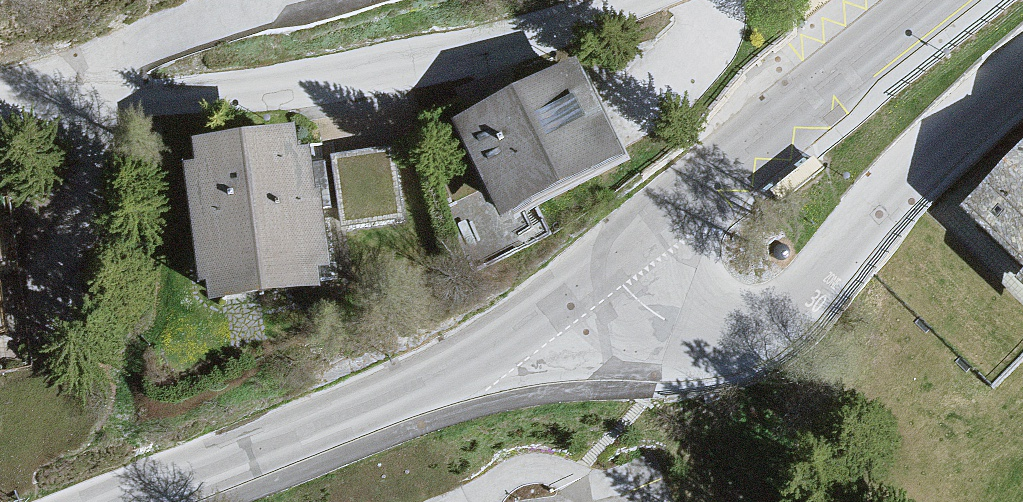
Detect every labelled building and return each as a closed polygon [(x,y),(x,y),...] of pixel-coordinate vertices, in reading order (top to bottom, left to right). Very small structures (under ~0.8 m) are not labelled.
[(586,83),(460,148),(504,220),(622,159),(586,83)] [(296,130),(207,143),(209,160),(194,162),(210,277),(217,276),(219,293),(323,278),(320,255),(329,254),(315,149),(299,152),(296,130)] [(975,229),(1022,279),(1022,179),(975,229)]
